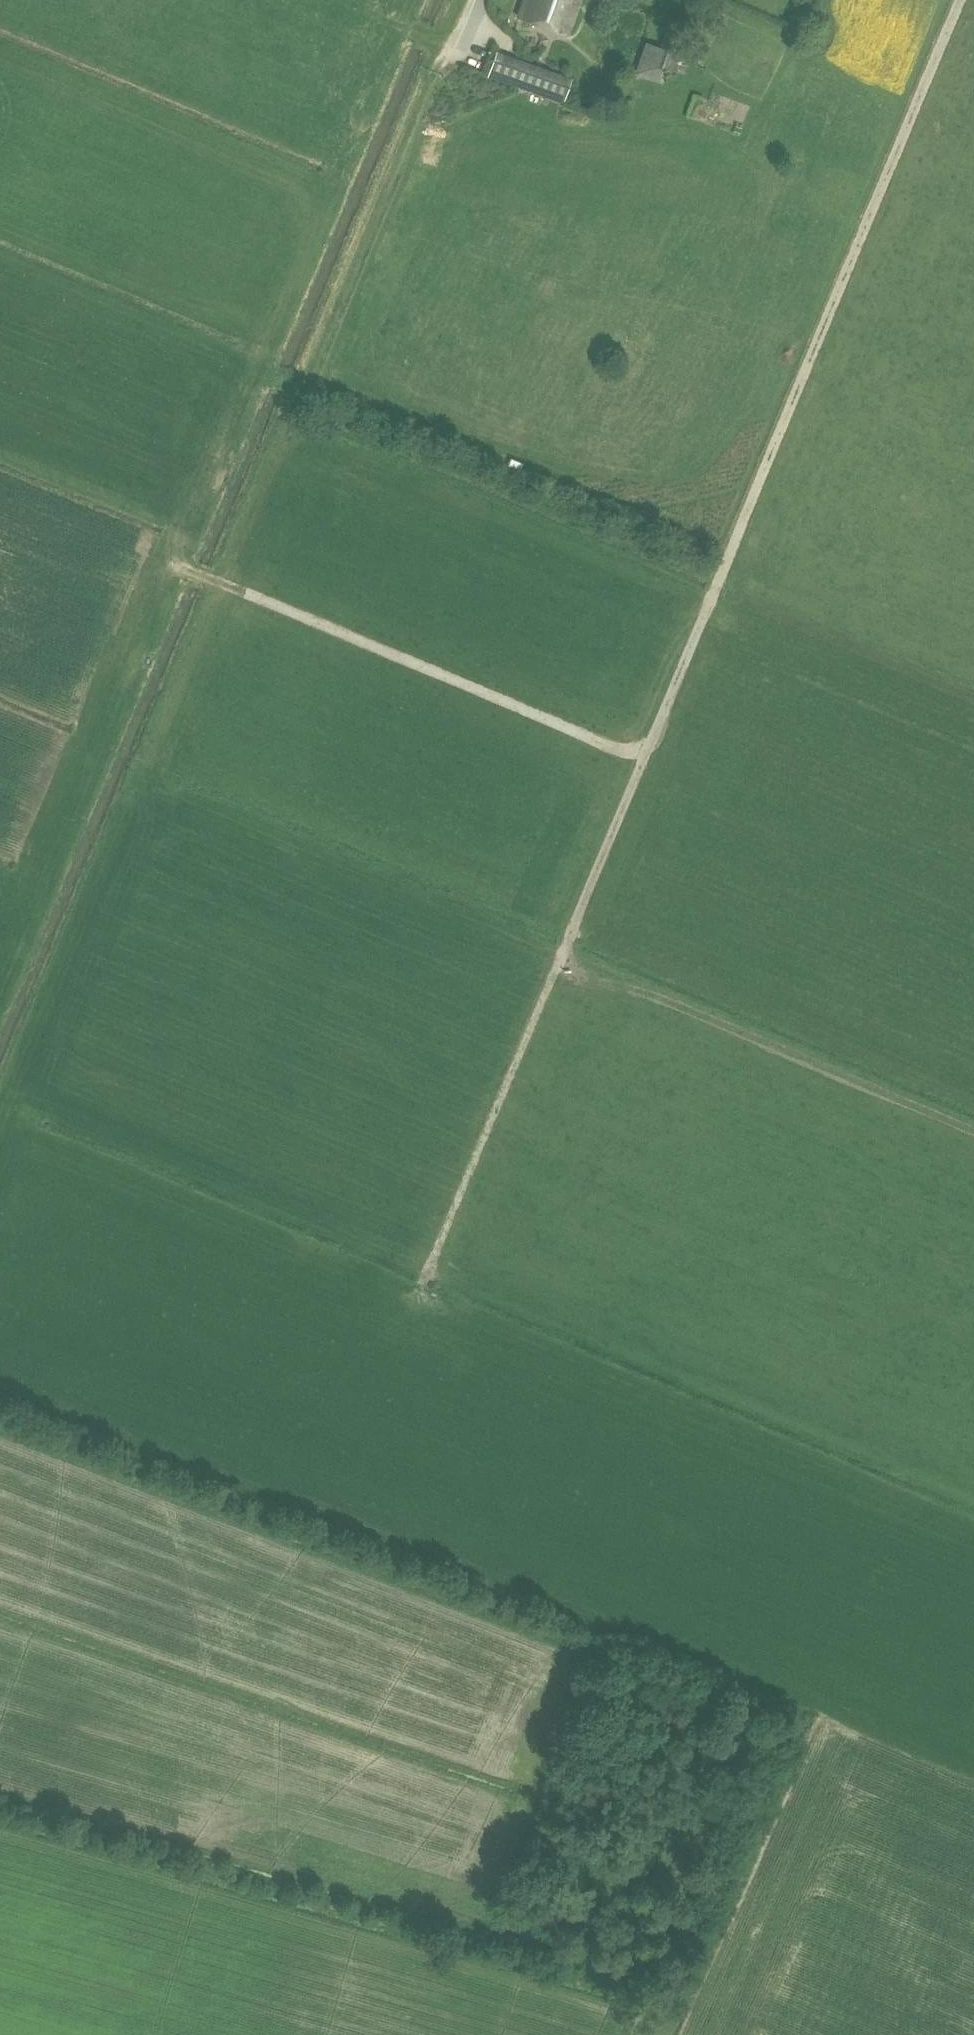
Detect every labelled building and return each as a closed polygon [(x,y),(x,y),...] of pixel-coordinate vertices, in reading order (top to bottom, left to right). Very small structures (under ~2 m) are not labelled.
[(569,36),(582,0),(523,0),(517,17),(569,36)] [(683,74),(693,48),(684,45),(688,34),(667,26),(663,38),(653,65),(669,71),(670,69),(683,74)] [(554,75),(504,56),(496,78),(546,97),(554,75)]
